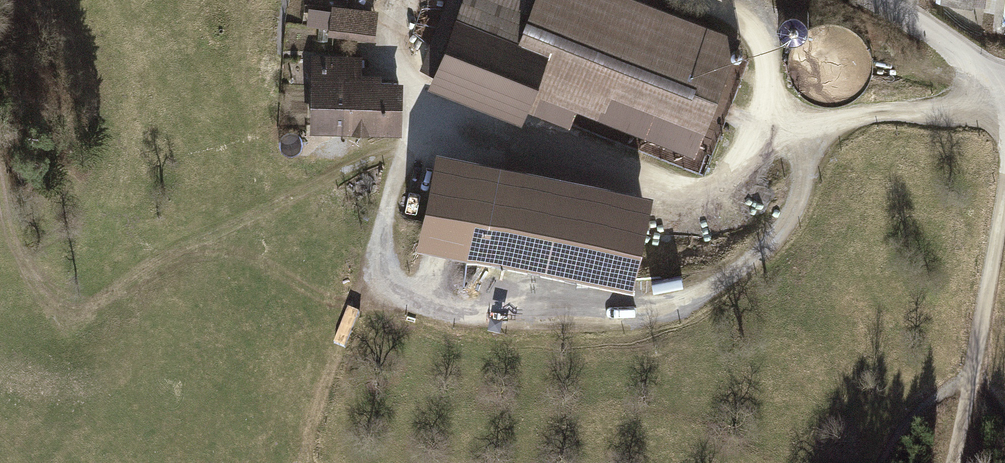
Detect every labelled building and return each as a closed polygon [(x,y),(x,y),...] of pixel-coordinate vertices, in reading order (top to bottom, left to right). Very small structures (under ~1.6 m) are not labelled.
[(422,66),(526,107),(534,87),(546,56),(612,82),(703,118),(734,40),(633,0),(448,0),(422,66)] [(808,18),(808,9),(804,1),(801,0),(785,0),(780,4),(777,13),(780,21),(786,27),(795,29),(803,25),(808,18)] [(335,7),(333,27),(372,31),(374,11),(335,7)] [(546,56),(534,87),(600,113),(612,82),(546,56)] [(314,66),(313,126),(396,127),(396,82),(367,82),(367,75),(351,75),(351,58),(325,58),(325,64),(323,64),(323,67),(314,66)] [(15,122),(3,126),(7,135),(19,131),(15,122)] [(440,156),(424,232),(631,274),(647,198),(440,156)] [(28,159),(16,166),(24,178),(35,172),(28,159)]
